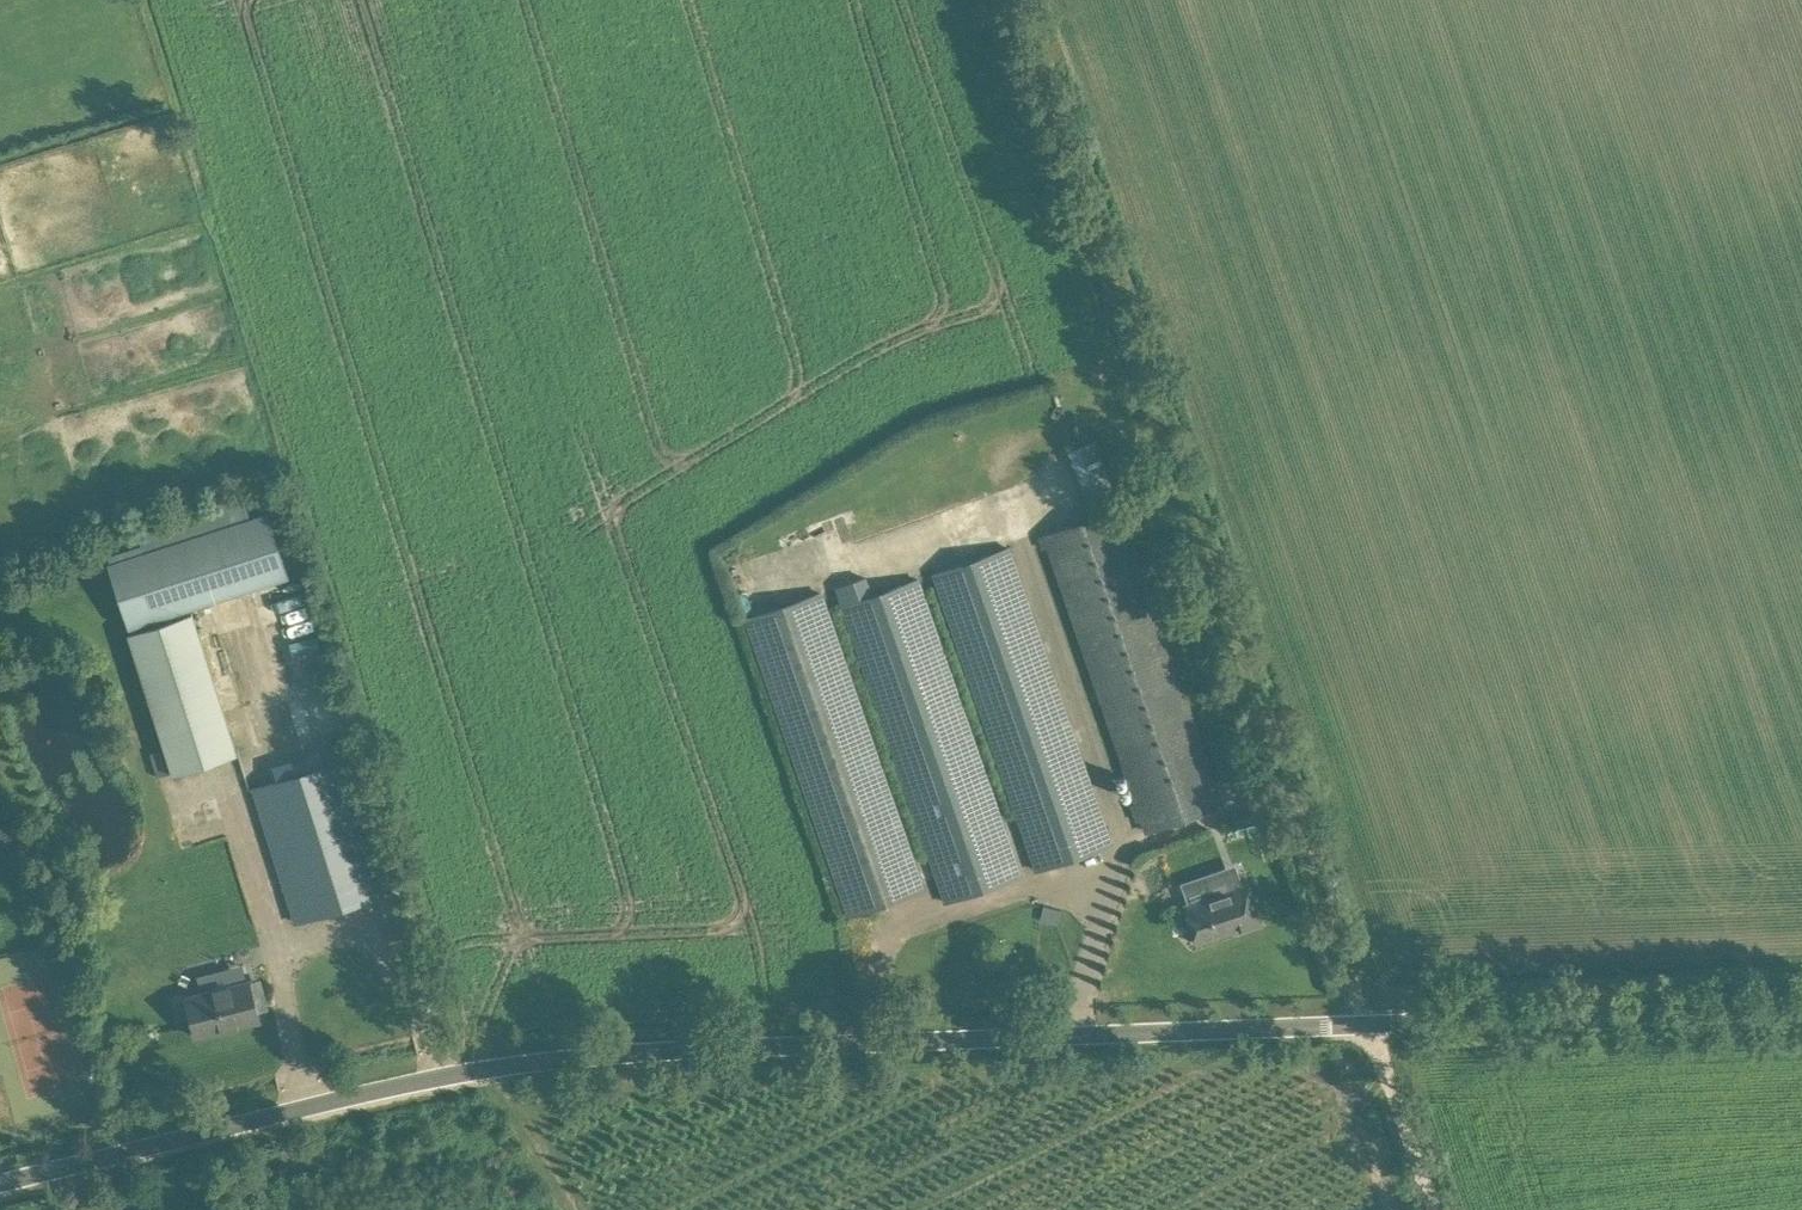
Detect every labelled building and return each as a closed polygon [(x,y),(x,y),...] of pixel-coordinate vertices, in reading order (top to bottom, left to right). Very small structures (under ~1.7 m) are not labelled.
[(1043,535),(1037,537),(1041,548),(1047,546),(1137,802),(1132,804),(1134,811),(1137,819),(1143,818),(1148,831),(1222,804),(1120,509),(1097,439),(1067,450),(1090,518),(1043,535)] [(129,628),(289,576),(267,510),(107,562),(129,628)] [(1111,843),(1104,821),(1008,547),(933,573),(1037,869),(1111,843)] [(1021,875),(1013,852),(919,578),(872,594),(866,576),(838,586),(844,604),(946,901),(1021,875)] [(924,888),(916,866),(822,592),(746,618),(849,915),(924,888)] [(237,752),(192,611),(128,632),(173,772),(237,752)] [(391,891),(384,868),(349,757),(253,788),(295,921),(391,891)] [(0,827),(0,836),(6,850),(30,841),(22,819),(0,827)] [(1211,894),(1183,904),(1196,943),(1236,929),(1237,932),(1263,923),(1249,881),(1232,887),(1226,870),(1205,878),(1211,894)] [(1057,924),(1061,909),(1045,905),(1041,920),(1057,924)] [(227,973),(224,972),(220,971),(216,971),(212,972),(209,974),(206,976),(204,980),(202,983),(202,987),(203,991),(200,992),(186,995),(191,1012),(197,1035),(260,1019),(257,1009),(254,998),(254,996),(249,979),(246,980),(234,983),(232,979),(230,976),(227,973)]
